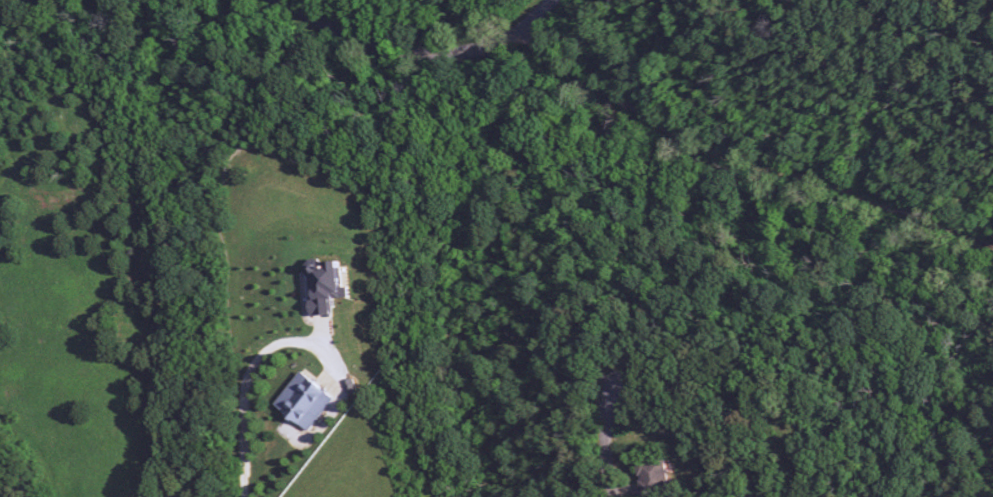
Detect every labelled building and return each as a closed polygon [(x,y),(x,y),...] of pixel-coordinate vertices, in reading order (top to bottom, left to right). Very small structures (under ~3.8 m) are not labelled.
[(310,316),(331,315),(331,299),(349,297),(348,287),(340,287),(339,261),(326,262),(327,271),(308,272),(310,316)] [(273,405),(306,430),(332,396),(299,371),(273,405)] [(636,462),(640,494),(668,490),(664,458),(636,462)]
